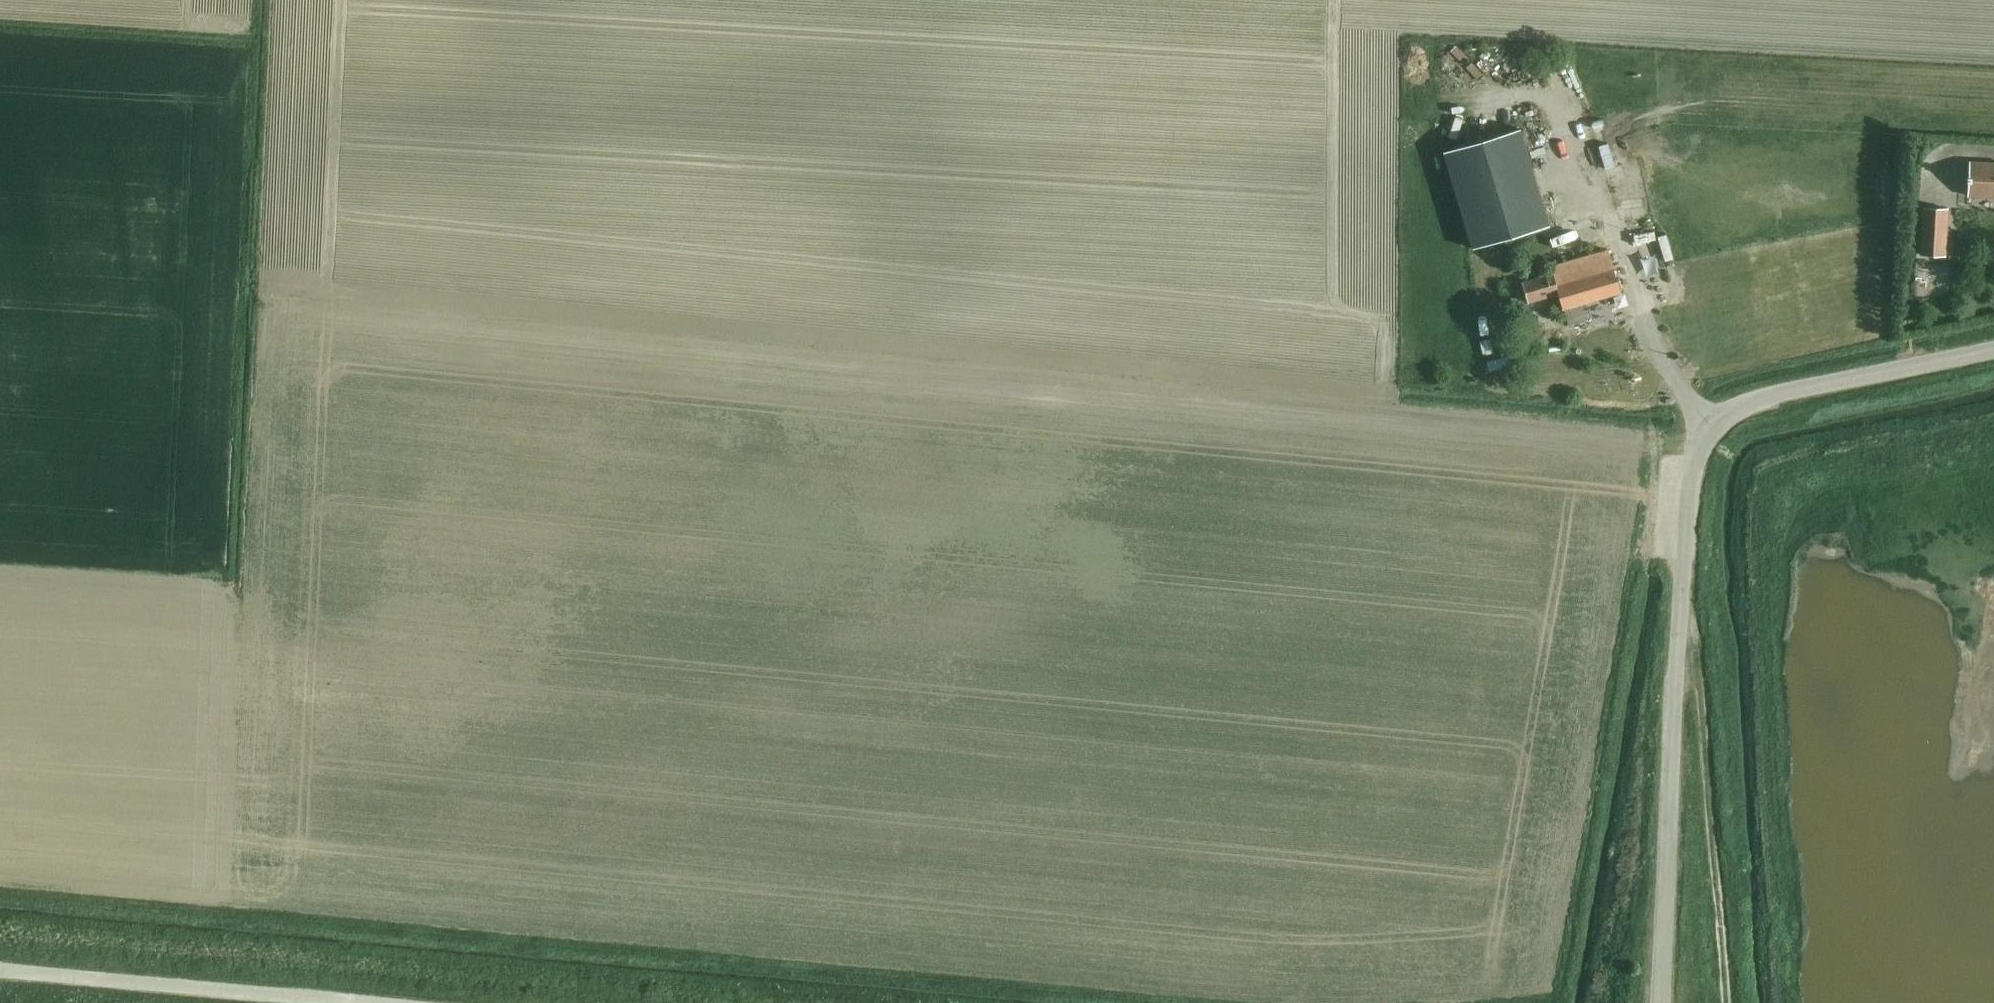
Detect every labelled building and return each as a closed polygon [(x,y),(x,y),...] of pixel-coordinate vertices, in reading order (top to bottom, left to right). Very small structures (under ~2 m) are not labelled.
[(1475,248),(1551,225),(1522,126),(1445,149),(1475,248)] [(1969,175),(1968,175),(1967,182),(1968,182),(1968,195),(1993,197),(1993,163),(1969,162),(1969,175)] [(1948,208),(1924,207),(1921,255),(1945,256),(1948,208)] [(1674,230),(1657,233),(1661,256),(1678,253),(1674,230)] [(1609,249),(1580,257),(1551,265),(1553,273),(1523,281),(1528,300),(1558,291),(1563,307),(1621,290),(1609,249)] [(1668,271),(1682,270),(1680,256),(1666,257),(1668,271)]
